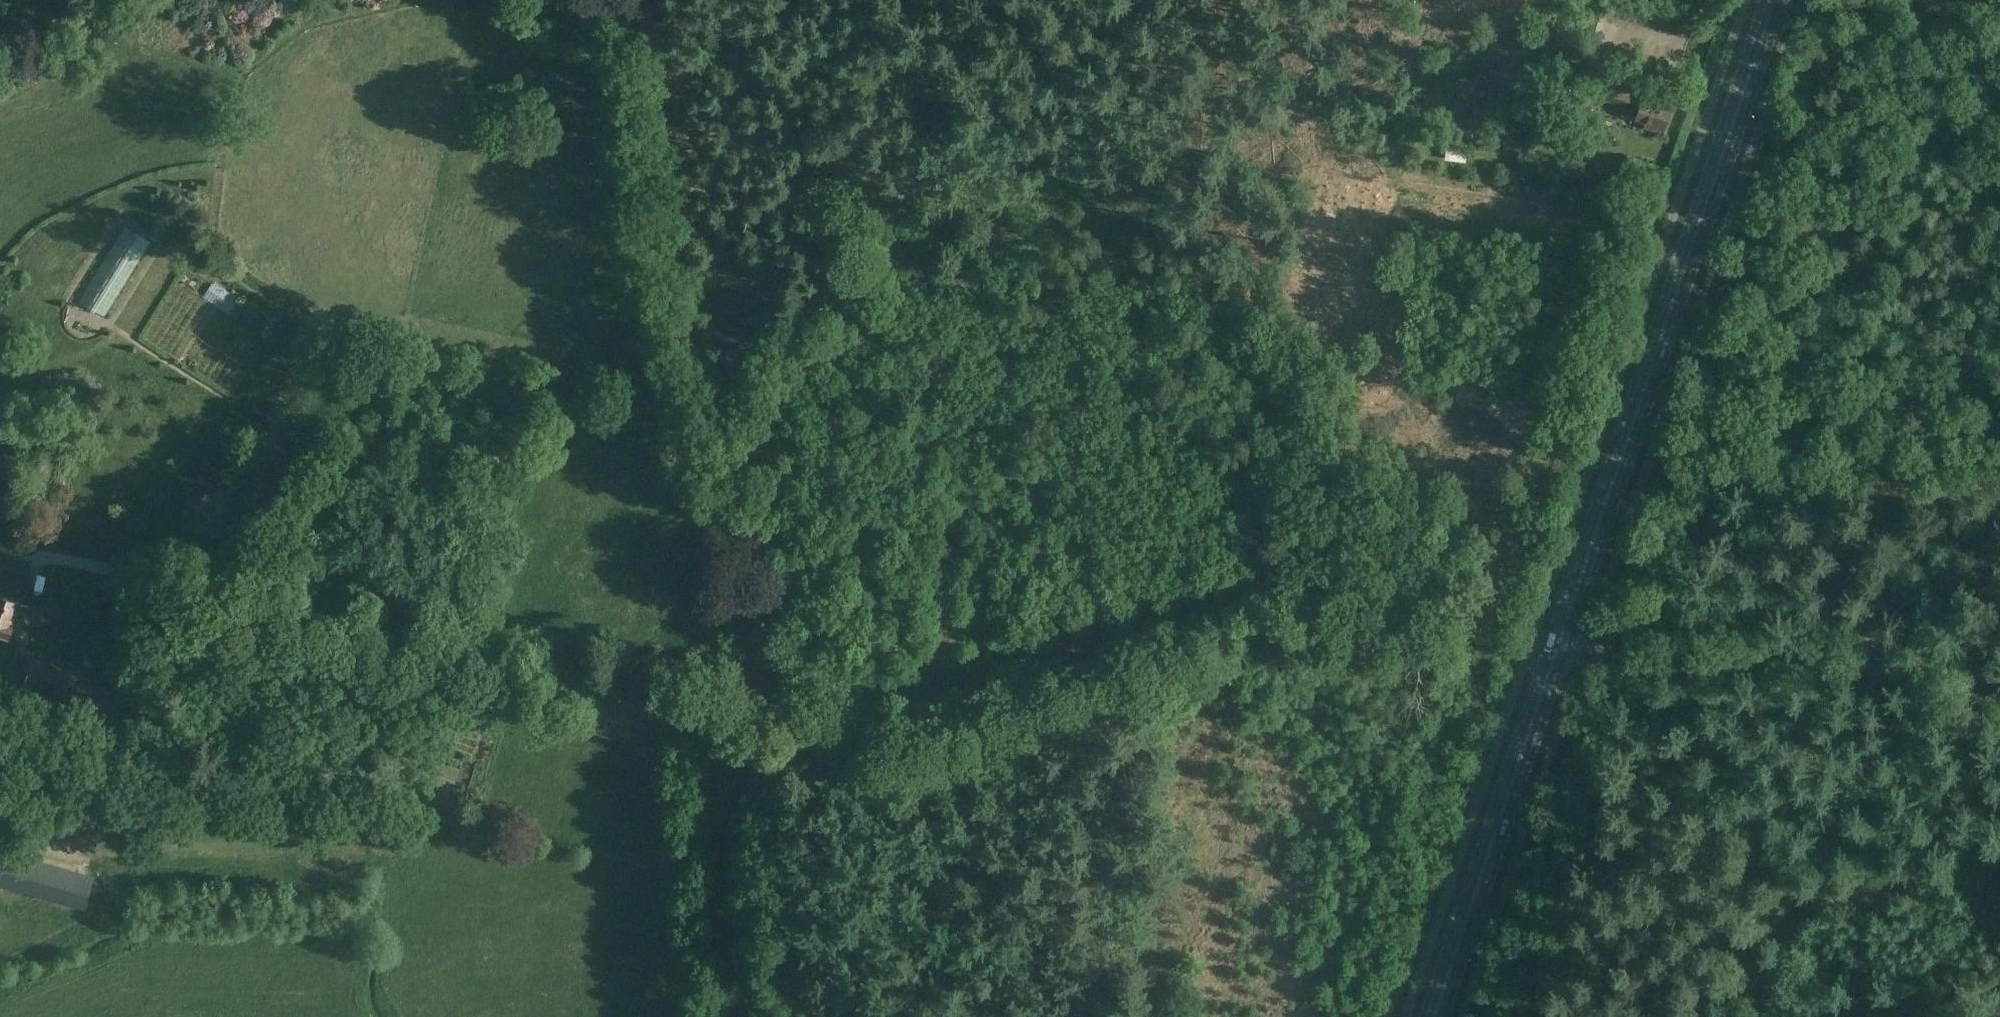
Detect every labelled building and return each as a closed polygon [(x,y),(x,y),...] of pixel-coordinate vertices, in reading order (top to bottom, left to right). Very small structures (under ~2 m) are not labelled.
[(1608,85),(1603,99),(1625,107),(1630,93),(1608,85)] [(1643,94),(1636,118),(1646,121),(1644,126),(1661,131),(1670,102),(1643,94)] [(1448,140),(1446,157),(1465,159),(1467,142),(1448,140)] [(124,225),(78,298),(104,314),(150,241),(124,225)] [(212,284),(204,296),(230,313),(234,307),(238,301),(212,284)] [(9,637),(13,624),(21,626),(28,605),(18,601),(19,601),(15,600),(0,596),(0,634),(9,637)] [(33,664),(26,686),(31,687),(65,697),(71,675),(33,664)] [(65,697),(31,687),(26,705),(66,717),(71,698),(65,697)] [(84,905),(93,873),(0,849),(0,882),(84,905)]
